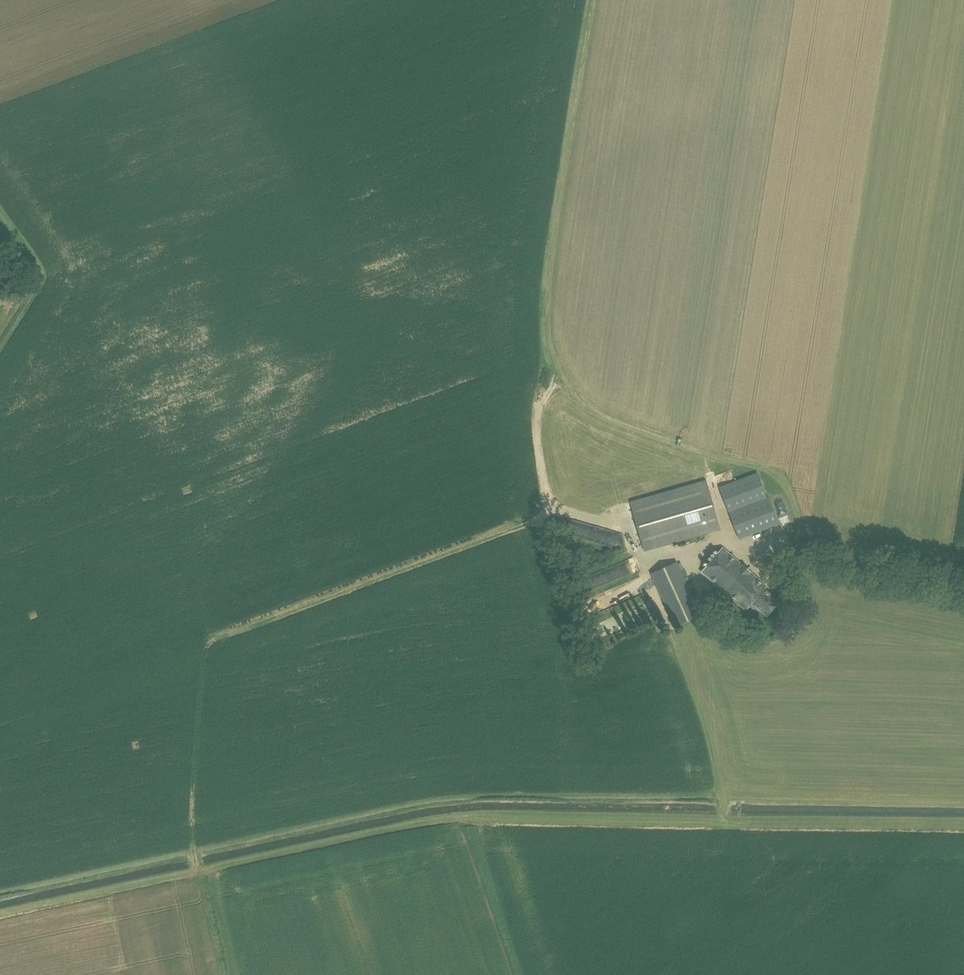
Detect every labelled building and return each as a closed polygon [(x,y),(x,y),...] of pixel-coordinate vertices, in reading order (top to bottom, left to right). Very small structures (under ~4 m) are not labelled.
[(758,473),(720,487),(739,539),(779,524),(769,497),(767,498),(758,473)] [(720,529),(706,481),(630,502),(644,551),(720,529)] [(746,610),(751,603),(766,616),(779,602),(764,589),(766,586),(722,548),(702,572),(746,610)] [(701,615),(681,571),(684,570),(681,563),(678,564),(677,562),(651,574),(675,627),(701,615)]
